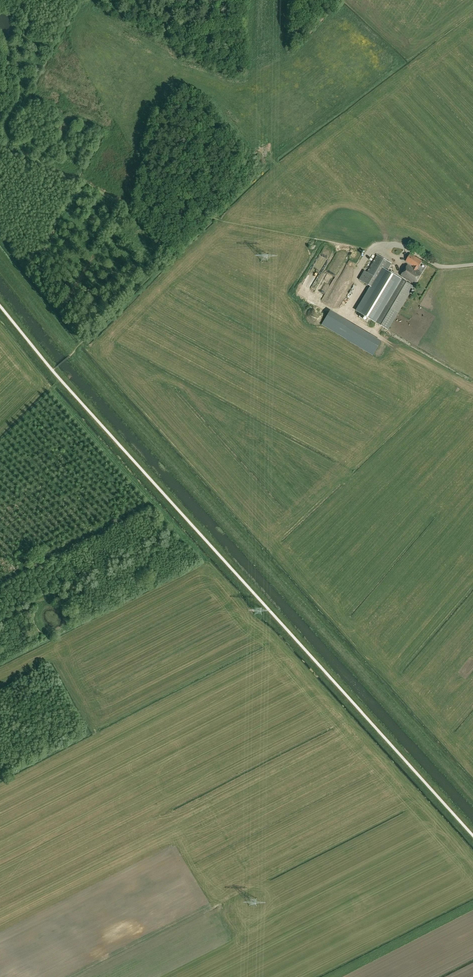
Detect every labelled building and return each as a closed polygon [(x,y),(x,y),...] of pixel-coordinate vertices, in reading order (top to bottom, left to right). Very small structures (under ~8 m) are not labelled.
[(408,265),(402,276),(416,284),(423,274),(417,270),(423,261),(411,254),(406,261),(415,267),(413,269),(408,265)] [(392,264),(377,255),(367,272),(365,271),(360,280),(376,289),(361,313),(388,330),(414,287),(405,281),(406,280),(395,273),(394,275),(388,271),(392,264)] [(367,340),(369,336),(356,328),(353,331),(367,340)]
